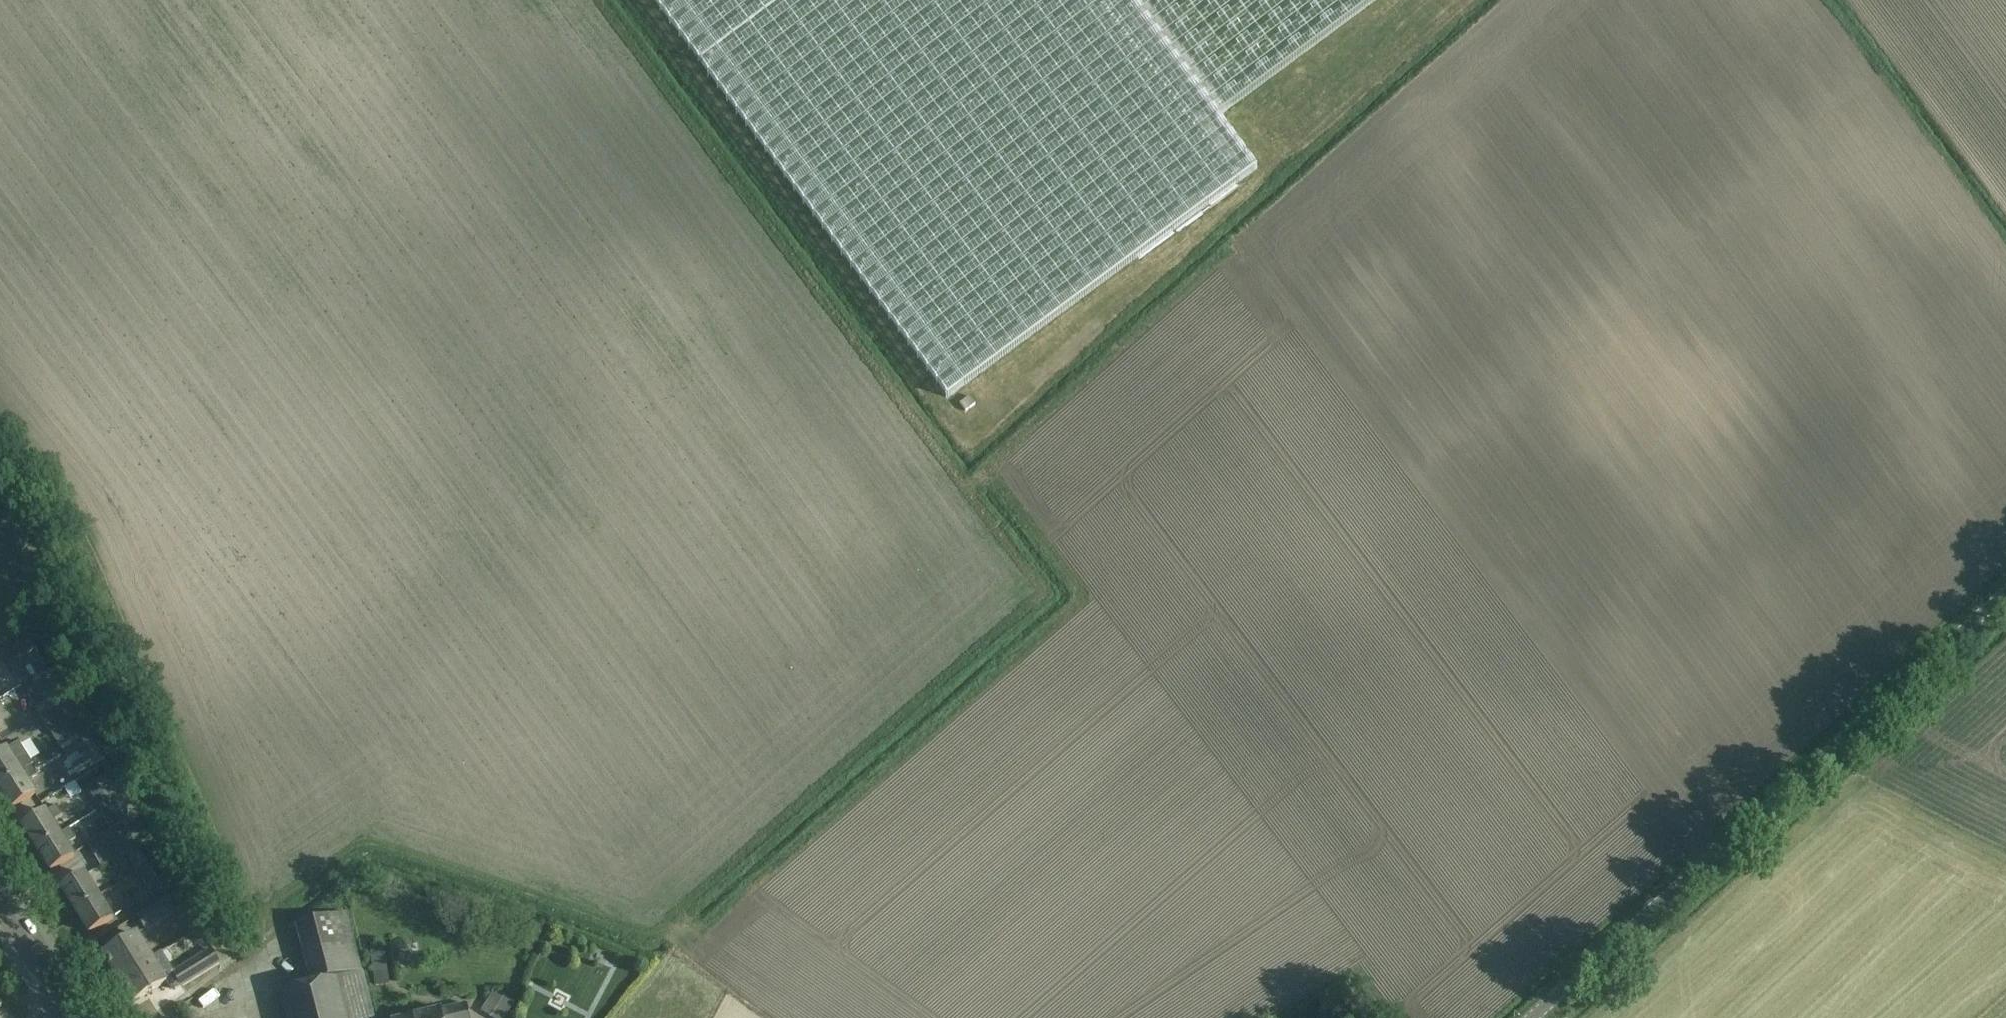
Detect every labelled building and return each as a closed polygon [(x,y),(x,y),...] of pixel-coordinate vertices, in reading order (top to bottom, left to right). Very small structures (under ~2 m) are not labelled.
[(948,398),(1257,169),(1218,117),(1376,0),(654,0),(948,398)] [(35,648),(29,638),(2,654),(22,685),(32,679),(19,659),(35,648)] [(39,691),(32,679),(22,685),(41,717),(68,700),(62,691),(57,694),(51,683),(39,691)] [(88,731),(68,700),(41,717),(61,748),(88,731)] [(88,731),(61,748),(75,770),(102,752),(88,731)] [(0,754),(0,786),(31,766),(33,765),(19,743),(0,754)] [(31,766),(0,786),(0,791),(12,810),(35,795),(27,783),(38,776),(31,766)] [(96,782),(96,781),(85,787),(100,811),(110,804),(109,803),(120,796),(107,775),(96,782)] [(112,831),(111,832),(118,843),(126,839),(126,838),(130,835),(129,834),(145,824),(140,816),(131,821),(131,820),(123,825),(110,804),(100,811),(112,831)] [(23,827),(37,850),(60,835),(53,823),(63,816),(57,806),(46,813),(46,812),(23,827)] [(69,830),(60,835),(37,850),(51,872),(74,858),(66,846),(75,840),(69,830)] [(87,846),(94,858),(118,843),(111,832),(87,846)] [(128,855),(138,872),(149,866),(134,843),(130,845),(126,839),(118,843),(125,854),(128,855)] [(118,843),(94,858),(101,869),(125,854),(118,843)] [(167,859),(156,864),(168,886),(178,881),(167,859)] [(162,888),(149,866),(138,872),(152,895),(162,888)] [(61,889),(76,912),(98,897),(84,874),(61,889)] [(138,919),(146,933),(184,910),(176,896),(138,919)] [(98,897),(76,912),(90,934),(113,920),(98,897)] [(348,914),(297,926),(311,985),(299,989),(280,994),(286,1017),(374,1017),(348,914)] [(138,935),(121,946),(104,957),(119,982),(153,961),(138,935)] [(211,951),(174,974),(176,977),(175,977),(182,987),(182,988),(219,964),(211,951)] [(160,971),(153,961),(119,982),(133,1004),(166,983),(170,989),(175,990),(182,987),(175,977),(176,977),(174,974),(169,966),(160,971)]
